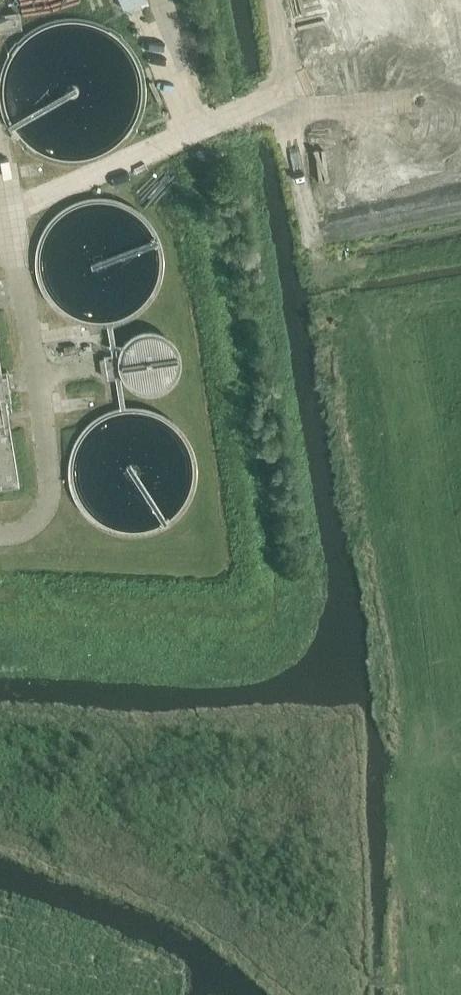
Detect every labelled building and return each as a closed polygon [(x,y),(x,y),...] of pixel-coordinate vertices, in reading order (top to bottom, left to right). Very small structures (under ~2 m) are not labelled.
[(0,5),(0,26),(21,22),(20,11),(1,14),(0,5)] [(182,350),(182,349),(181,344),(180,338),(177,333),(172,328),(169,325),(162,321),(156,320),(151,320),(147,320),(140,322),(136,325),(131,329),(127,334),(125,339),(123,344),(123,350),(123,354),(125,360),(128,365),(132,371),(140,376),(147,378),(152,379),(157,378),(162,377),(167,375),(172,371),(177,365),(180,360),(181,355),(182,350)] [(0,358),(0,487),(20,484),(6,396),(11,395),(7,369),(2,370),(0,358)]
